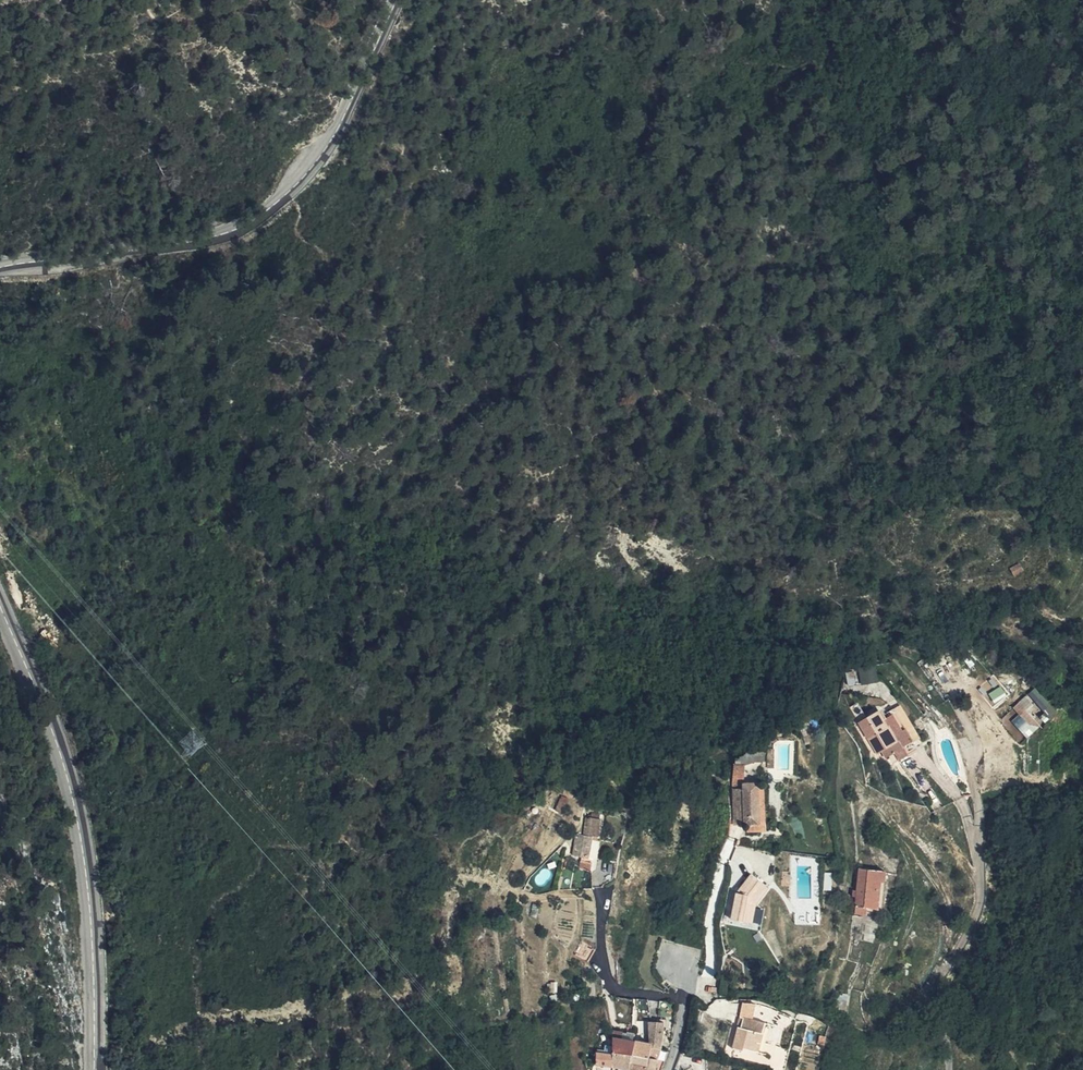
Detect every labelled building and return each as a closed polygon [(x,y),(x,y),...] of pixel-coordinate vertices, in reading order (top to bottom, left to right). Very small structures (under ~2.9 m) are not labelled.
[(552,95),(539,95),(539,110),(552,110),(552,95)] [(1010,552),(1011,560),(1021,557),(1020,549),(1010,552)] [(860,665),(862,682),(879,681),(877,663),(860,665)] [(1013,718),(1026,736),(1044,724),(1043,722),(1057,712),(1039,686),(1013,704),(1020,714),(1013,718)] [(893,714),(911,743),(916,740),(896,708),(890,711),(893,714)] [(900,749),(907,745),(890,716),(893,714),(890,711),(884,714),(886,718),(881,721),(879,717),(875,713),(855,724),(874,757),(888,749),(896,763),(905,758),(900,749)] [(907,745),(911,743),(893,714),(890,716),(907,745)] [(766,760),(765,749),(735,752),(738,772),(745,771),(744,762),(766,760)] [(735,796),(735,803),(734,816),(746,817),(759,817),(760,796),(760,793),(766,792),(767,781),(761,780),(761,776),(745,776),(745,782),(744,797),(735,796)] [(736,781),(735,796),(744,797),(745,782),(736,781)] [(760,793),(760,796),(759,817),(746,817),(746,825),(764,825),(765,810),(766,794),(766,792),(760,793)] [(597,819),(593,836),(597,837),(602,820),(601,820),(602,815),(593,813),(592,818),(597,819)] [(588,817),(583,835),(588,835),(592,818),(588,817)] [(588,857),(593,836),(597,819),(592,818),(588,835),(583,835),(578,834),(573,854),(588,857)] [(568,865),(562,890),(585,889),(589,872),(580,868),(568,865)] [(881,883),(882,872),(857,870),(852,913),(871,916),(871,910),(875,911),(877,883),(881,883)] [(792,888),(793,879),(791,878),(792,872),(785,872),(785,878),(783,878),(782,888),(792,888)] [(737,894),(733,916),(749,919),(755,920),(757,905),(770,888),(753,875),(737,894)] [(594,950),(581,943),(574,956),(587,963),(594,950)] [(739,1005),(736,1020),(739,1021),(739,1020),(747,1022),(751,1008),(739,1005)] [(747,1022),(739,1020),(739,1021),(736,1030),(734,1030),(728,1052),(738,1055),(739,1053),(750,1056),(752,1046),(756,1047),(761,1026),(747,1022)] [(657,1051),(657,1044),(661,1024),(646,1023),(646,1046),(642,1045),(633,1043),(632,1043),(630,1058),(628,1069),(659,1069),(661,1064),(666,1053),(657,1051)] [(630,1058),(632,1043),(633,1043),(634,1035),(629,1035),(627,1035),(626,1041),(616,1040),(617,1033),(612,1032),(610,1047),(610,1054),(608,1068),(619,1069),(628,1069),(630,1058)] [(594,1055),(595,1067),(608,1068),(610,1054),(610,1047),(602,1047),(602,1051),(596,1051),(596,1055),(594,1055)]
